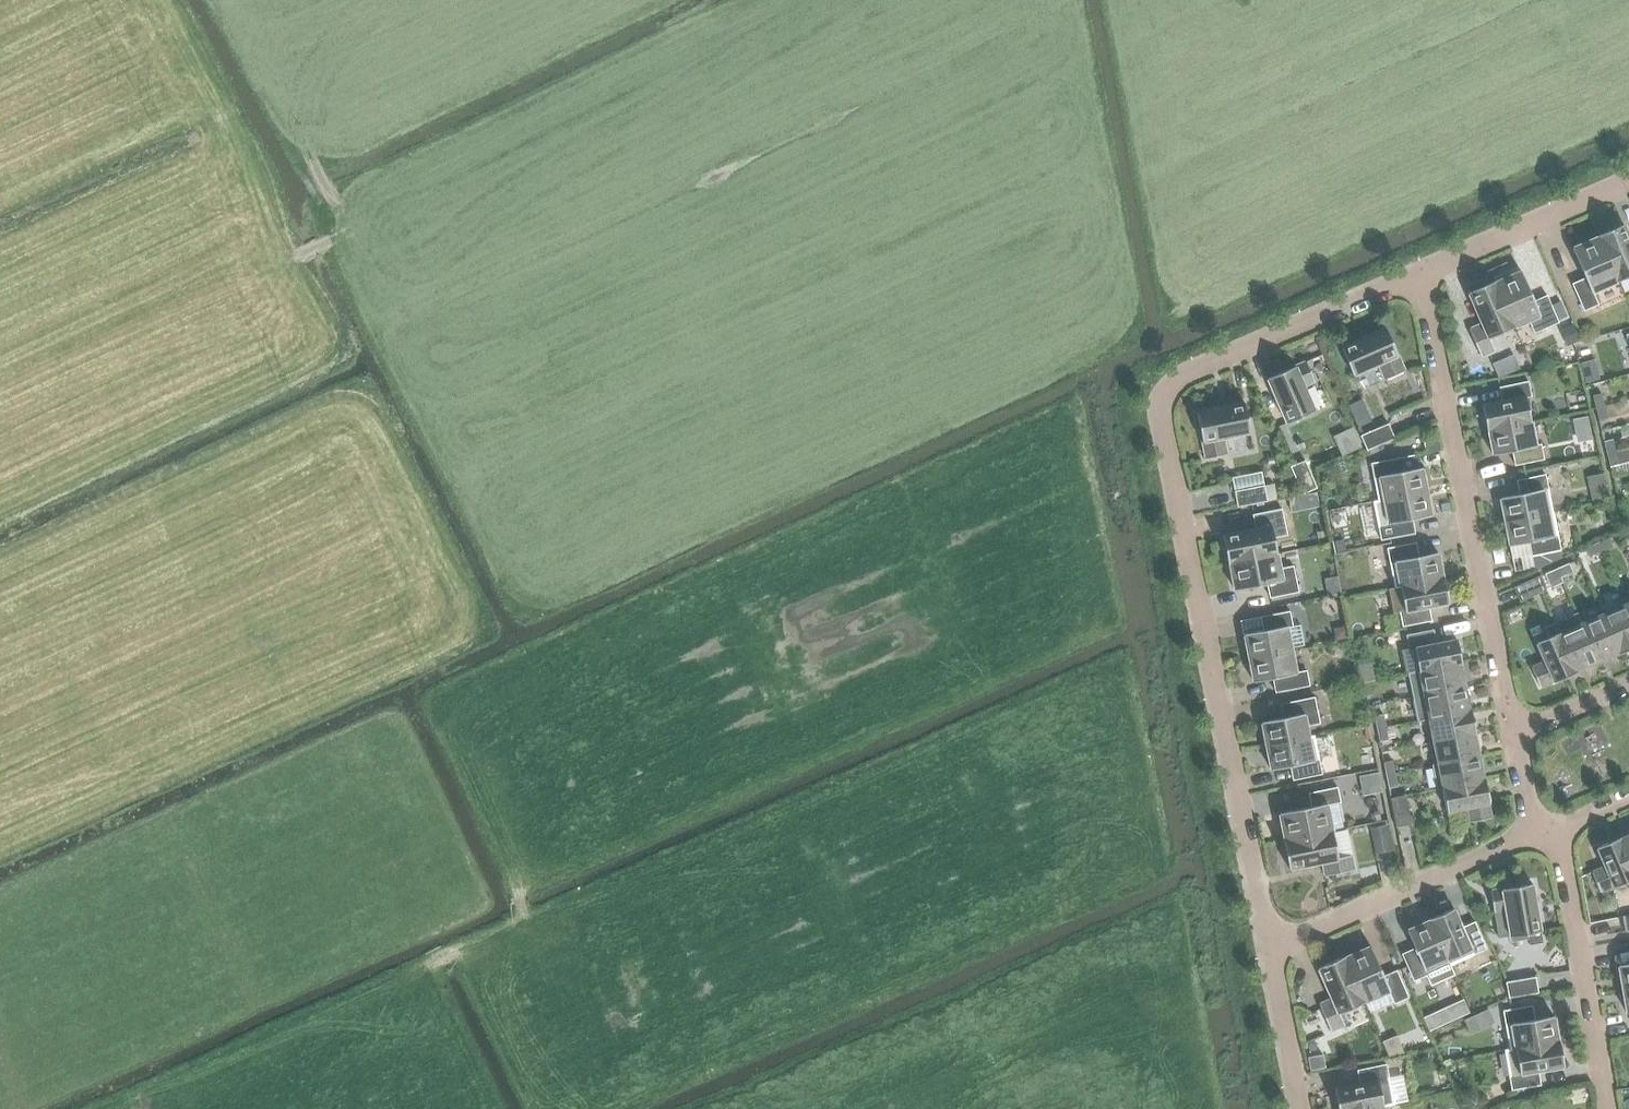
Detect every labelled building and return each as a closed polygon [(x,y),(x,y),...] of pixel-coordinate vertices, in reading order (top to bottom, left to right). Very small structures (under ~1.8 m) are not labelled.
[(1623,224),(1596,236),(1596,237),(1616,282),(1628,276),(1628,238),(1623,224)] [(1616,282),(1596,237),(1571,248),(1584,278),(1571,284),(1583,311),(1598,304),(1592,292),(1616,282)] [(1533,301),(1520,271),(1495,282),(1515,327),(1528,321),(1533,333),(1558,322),(1557,321),(1550,305),(1546,295),(1533,301)] [(1515,327),(1495,282),(1494,281),(1467,292),(1481,323),(1468,329),(1480,356),(1494,350),(1489,338),(1515,327)] [(1557,321),(1566,317),(1560,301),(1550,305),(1557,321)] [(1572,324),(1560,329),(1567,346),(1579,340),(1572,324)] [(1384,380),(1404,371),(1385,327),(1340,347),(1352,375),(1377,364),(1384,380)] [(1602,379),(1593,345),(1577,350),(1586,384),(1602,379)] [(1496,360),(1502,375),(1524,366),(1519,351),(1496,360)] [(1314,381),(1305,361),(1266,378),(1286,423),(1314,411),(1303,386),(1314,381)] [(1530,397),(1527,381),(1498,387),(1501,401),(1481,405),(1486,432),(1487,431),(1487,430),(1530,421),(1525,398),(1530,397)] [(1604,406),(1600,393),(1592,395),(1595,408),(1604,406)] [(1244,402),(1196,412),(1205,459),(1226,454),(1223,438),(1250,432),(1244,402)] [(1595,408),(1598,421),(1607,419),(1604,406),(1595,408)] [(1591,439),(1586,417),(1573,419),(1577,442),(1591,439)] [(1487,430),(1487,431),(1492,455),(1511,451),(1514,465),(1543,459),(1540,444),(1535,445),(1530,421),(1487,430)] [(1387,424),(1360,436),(1366,450),(1394,438),(1387,424)] [(1615,452),(1612,439),(1603,441),(1606,454),(1615,452)] [(1606,454),(1609,467),(1618,465),(1615,452),(1606,454)] [(1370,464),(1377,500),(1378,501),(1426,492),(1421,468),(1402,471),(1399,458),(1370,464)] [(1302,494),(1316,488),(1304,460),(1290,467),(1302,494)] [(1602,473),(1586,476),(1592,502),(1608,498),(1602,473)] [(1499,498),(1504,522),(1552,512),(1544,475),(1515,480),(1518,494),(1499,498)] [(1266,501),(1263,485),(1234,491),(1237,507),(1266,501)] [(1377,500),(1372,501),(1380,540),(1414,533),(1411,520),(1431,516),(1426,492),(1378,501),(1377,500)] [(1310,508),(1318,506),(1316,493),(1307,495),(1310,508)] [(1255,528),(1222,535),(1227,564),(1229,563),(1277,553),(1273,537),(1286,535),(1281,509),(1252,515),(1255,528)] [(1559,550),(1552,512),(1504,522),(1509,546),(1528,542),(1531,556),(1559,550)] [(1600,551),(1612,546),(1608,537),(1596,543),(1600,551)] [(1345,551),(1343,540),(1334,541),(1336,553),(1345,551)] [(1394,588),(1399,587),(1399,586),(1442,578),(1442,577),(1437,552),(1418,556),(1415,542),(1386,548),(1394,588)] [(1528,542),(1509,546),(1514,572),(1533,568),(1534,569),(1561,556),(1559,550),(1531,556),(1528,542)] [(1588,556),(1600,551),(1596,543),(1584,548),(1588,556)] [(1277,553),(1229,563),(1234,590),(1266,584),(1269,597),(1298,592),(1293,566),(1280,568),(1277,553)] [(1560,577),(1572,572),(1568,563),(1556,569),(1560,577)] [(1562,582),(1560,577),(1556,569),(1544,574),(1547,582),(1550,587),(1562,582)] [(1513,587),(1519,602),(1546,590),(1540,575),(1513,587)] [(1392,612),(1398,611),(1402,626),(1430,620),(1428,607),(1448,603),(1443,577),(1442,577),(1442,578),(1399,586),(1399,587),(1394,588),(1388,589),(1392,612)] [(1620,600),(1622,605),(1623,604),(1628,618),(1628,596),(1620,600)] [(1617,653),(1618,654),(1628,649),(1628,618),(1623,604),(1622,605),(1600,614),(1617,653)] [(1292,626),(1289,611),(1260,617),(1263,630),(1243,634),(1248,658),(1291,650),(1287,627),(1292,626)] [(1580,623),(1576,613),(1553,623),(1557,633),(1559,632),(1576,671),(1597,662),(1580,623)] [(1617,653),(1600,614),(1580,623),(1597,662),(1617,653)] [(1334,629),(1336,640),(1347,638),(1345,627),(1334,629)] [(1407,673),(1413,672),(1413,674),(1460,665),(1461,664),(1456,639),(1435,644),(1433,630),(1405,635),(1408,649),(1401,650),(1405,674),(1407,673)] [(1552,681),(1553,682),(1576,672),(1576,671),(1559,632),(1557,633),(1535,642),(1544,661),(1530,667),(1539,687),(1552,681)] [(1275,692),(1309,685),(1306,670),(1296,672),(1291,650),(1248,658),(1253,682),(1272,678),(1275,692)] [(1464,687),(1460,665),(1413,674),(1413,672),(1407,673),(1412,697),(1464,687)] [(1368,682),(1359,684),(1362,697),(1371,695),(1368,682)] [(1417,721),(1428,719),(1427,717),(1469,709),(1464,687),(1412,697),(1417,721)] [(1306,726),(1319,723),(1314,697),(1280,704),(1282,717),(1261,722),(1265,746),(1313,736),(1313,735),(1308,736),(1306,726)] [(1474,734),(1475,734),(1470,709),(1469,709),(1427,717),(1428,719),(1432,741),(1474,733),(1474,734)] [(1385,727),(1382,714),(1374,716),(1376,729),(1385,727)] [(1376,729),(1379,742),(1387,740),(1385,727),(1376,729)] [(1478,756),(1474,734),(1474,733),(1432,741),(1437,764),(1437,765),(1478,756)] [(1270,770),(1290,766),(1292,780),(1321,774),(1313,736),(1265,746),(1270,770)] [(1436,790),(1442,789),(1441,787),(1483,778),(1478,756),(1437,765),(1437,764),(1431,765),(1436,790)] [(1394,773),(1391,760),(1383,762),(1385,775),(1394,773)] [(1379,769),(1362,774),(1367,793),(1384,789),(1379,769)] [(1385,775),(1388,788),(1397,786),(1394,773),(1385,775)] [(1489,803),(1484,778),(1483,778),(1441,787),(1442,789),(1446,812),(1467,808),(1470,822),(1491,818),(1488,803),(1489,803)] [(1337,787),(1308,793),(1311,806),(1279,813),(1284,840),(1332,830),(1327,805),(1340,802),(1337,787)] [(1405,795),(1390,798),(1395,827),(1411,824),(1405,795)] [(1376,824),(1379,851),(1397,849),(1394,822),(1376,824)] [(1332,830),(1284,840),(1283,840),(1288,869),(1322,862),(1324,876),(1353,870),(1350,855),(1337,857),(1332,830)] [(1620,838),(1628,860),(1628,834),(1620,838)] [(1599,892),(1613,886),(1614,887),(1628,880),(1628,860),(1620,838),(1619,837),(1596,847),(1604,866),(1590,872),(1599,892)] [(1531,883),(1489,891),(1493,912),(1498,937),(1509,935),(1510,937),(1527,934),(1529,945),(1542,943),(1540,932),(1531,883)] [(1461,927),(1453,908),(1428,919),(1429,920),(1448,965),(1486,949),(1474,922),(1461,927)] [(1448,965),(1429,920),(1406,930),(1414,948),(1401,954),(1413,980),(1448,965)] [(1383,976),(1370,946),(1345,957),(1364,1002),(1388,991),(1393,1003),(1408,997),(1396,970),(1383,976)] [(1364,1002),(1345,957),(1344,956),(1317,967),(1331,999),(1318,1004),(1330,1031),(1344,1025),(1339,1013),(1364,1002)] [(1622,989),(1628,988),(1628,963),(1617,965),(1622,989)] [(1508,997),(1537,992),(1535,977),(1505,982),(1508,997)] [(1434,1005),(1422,1010),(1429,1026),(1441,1021),(1434,1005)] [(1502,1010),(1509,1049),(1557,1041),(1557,1040),(1553,1016),(1534,1019),(1531,1005),(1502,1010)] [(1485,1008),(1473,1013),(1480,1028),(1492,1022),(1485,1008)] [(1403,1053),(1396,1036),(1382,1041),(1388,1055),(1403,1053)] [(1509,1049),(1504,1050),(1511,1090),(1540,1085),(1538,1071),(1563,1066),(1559,1040),(1557,1040),(1557,1041),(1509,1049)] [(1324,1067),(1322,1055),(1308,1057),(1309,1070),(1324,1067)] [(1385,1064),(1356,1070),(1359,1083),(1333,1089),(1338,1108),(1368,1108),(1383,1106),(1393,1104),(1385,1064)]
